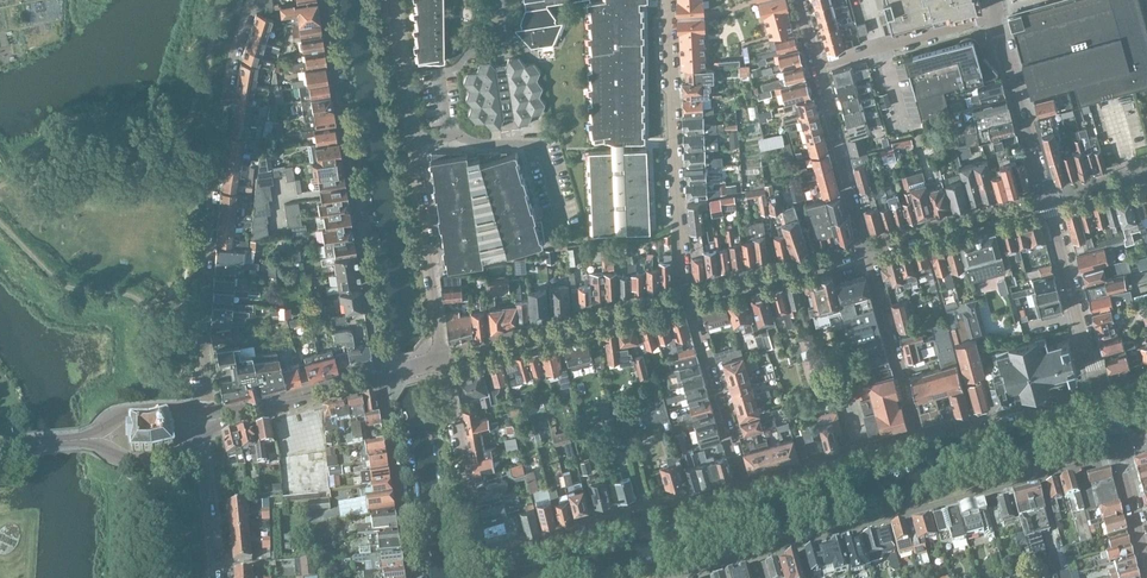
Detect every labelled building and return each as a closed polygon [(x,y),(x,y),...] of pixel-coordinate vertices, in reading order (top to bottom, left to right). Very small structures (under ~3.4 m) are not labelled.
[(418,9),(415,9),(416,16),(418,26),(416,26),(417,33),(418,43),(416,43),(417,50),(418,60),(418,64),(445,60),(445,56),(444,0),(416,0),(418,9)] [(563,20),(557,21),(555,19),(556,17),(547,5),(547,4),(573,0),(524,0),(524,2),(525,2),(526,9),(525,9),(520,22),(522,24),(521,26),(515,27),(516,28),(531,47),(553,44),(563,20)] [(591,18),(589,18),(592,35),(589,35),(590,42),(592,52),(590,52),(592,69),(590,69),(591,76),(592,86),(590,86),(591,93),(592,103),(590,103),(592,119),(590,120),(593,137),(594,143),(605,142),(611,141),(612,150),(589,151),(593,234),(617,233),(616,232),(626,231),(626,232),(650,232),(647,149),(624,150),(624,142),(643,141),(641,7),(640,7),(640,1),(646,1),(646,0),(589,0),(591,18)] [(678,1),(678,0),(676,0),(677,13),(694,12),(704,12),(703,0),(697,0),(678,1)] [(786,0),(768,0),(759,2),(762,15),(764,14),(763,14),(786,7),(787,8),(788,8),(786,0)] [(883,0),(893,34),(982,9),(979,0),(884,0),(883,0)] [(1009,16),(1019,51),(1021,60),(1022,60),(1023,62),(1022,62),(1031,96),(1073,84),(1079,105),(1146,86),(1146,29),(1139,0),(1067,0),(1015,15),(1009,16)] [(832,1),(814,6),(818,18),(835,13),(849,9),(847,3),(834,7),(832,1)] [(281,15),(290,13),(291,24),(319,20),(316,2),(293,5),(293,3),(279,5),(281,15)] [(789,18),(787,8),(786,7),(763,14),(764,14),(766,25),(789,18)] [(265,41),(271,24),(272,18),(256,13),(249,35),(265,41)] [(835,13),(818,18),(821,29),(838,24),(852,20),(851,15),(837,19),(835,13)] [(704,16),(677,18),(678,30),(679,30),(703,28),(703,29),(705,29),(704,16)] [(793,30),(789,18),(766,25),(770,36),(793,30)] [(319,21),(298,24),(300,36),(321,33),(319,21)] [(865,22),(856,25),(859,35),(868,32),(865,22)] [(838,24),(821,29),(824,40),(842,35),(852,33),(850,27),(843,29),(843,28),(840,29),(838,24)] [(704,41),(703,29),(703,28),(679,30),(680,42),(704,41)] [(770,49),(756,52),(756,53),(758,59),(778,53),(778,51),(797,46),(796,40),(797,39),(796,36),(794,36),(794,33),(774,38),(777,47),(771,48),(770,49)] [(270,43),(265,41),(249,35),(245,47),(262,52),(263,48),(278,52),(280,46),(270,43)] [(321,35),(300,39),(301,45),(302,51),(323,48),(321,35)] [(842,35),(824,40),(827,52),(853,45),(852,39),(843,41),(842,35)] [(984,79),(996,76),(997,75),(998,73),(997,71),(988,62),(984,57),(983,57),(983,55),(977,56),(972,38),(904,57),(921,119),(949,111),(943,91),(984,79)] [(704,53),(704,41),(680,42),(681,54),(704,53)] [(274,61),(260,57),(262,52),(245,47),(242,58),(258,63),(272,68),(274,61)] [(780,63),(773,65),(775,70),(782,68),(802,63),(802,62),(800,55),(801,54),(800,51),(799,51),(798,48),(778,54),(780,63)] [(326,64),(324,51),(304,54),(305,60),(288,63),(289,70),(326,64)] [(705,65),(704,53),(681,54),(681,67),(682,67),(705,65)] [(466,99),(472,106),(469,115),(475,123),(484,122),(490,129),(501,127),(504,118),(513,117),(519,125),(529,123),(532,114),(542,113),(545,103),(540,96),(543,87),(537,80),(540,71),(534,63),(525,64),(519,56),(508,58),(506,63),(494,65),(491,61),(480,62),(477,71),(467,73),(464,83),(469,90),(466,99)] [(239,74),(238,75),(255,78),(269,80),(270,75),(261,74),(261,73),(256,72),(257,66),(241,63),(239,74)] [(739,66),(739,76),(750,75),(749,65),(739,66)] [(785,77),(761,83),(763,91),(775,88),(787,85),(786,83),(806,77),(804,71),(805,70),(805,67),(803,67),(803,65),(783,71),(785,77)] [(868,67),(858,70),(854,72),(852,65),(832,70),(836,84),(855,79),(860,77),(870,75),(868,67)] [(325,68),(325,66),(304,69),(305,79),(291,81),(292,86),(306,84),(327,80),(326,75),(327,73),(327,69),(325,68)] [(772,66),(761,69),(763,75),(773,72),(772,66)] [(683,84),(681,85),(681,88),(683,90),(683,92),(685,92),(685,96),(709,95),(708,80),(713,80),(713,68),(706,69),(705,69),(703,69),(687,70),(687,81),(682,82),(683,84)] [(270,91),(278,89),(275,71),(273,72),(270,91)] [(238,75),(236,86),(253,89),(267,91),(268,86),(254,83),(255,78),(238,75)] [(836,84),(840,97),(859,92),(872,88),(870,82),(857,86),(855,79),(836,84)] [(787,85),(775,88),(777,94),(782,93),(785,102),(811,96),(810,93),(811,92),(810,89),(809,89),(806,80),(787,85)] [(979,93),(970,95),(973,106),(985,103),(983,98),(1000,94),(1005,92),(1002,80),(997,81),(985,84),(977,86),(979,93)] [(308,84),(299,85),(300,93),(301,96),(301,99),(309,98),(310,96),(329,93),(328,88),(329,86),(329,84),(328,83),(327,81),(308,84)] [(236,86),(234,97),(251,100),(252,94),(266,97),(267,91),(253,89),(236,86)] [(844,110),(863,105),(875,101),(874,96),(861,99),(859,92),(840,97),(844,110)] [(888,93),(879,95),(883,108),(891,105),(888,93)] [(309,98),(301,99),(301,101),(302,104),(303,113),(304,112),(313,111),(332,108),(331,106),(332,105),(332,102),(330,101),(330,95),(311,98),(309,98)] [(234,97),(232,109),(249,112),(253,113),(254,106),(250,105),(251,100),(234,97)] [(683,100),(682,102),(682,105),(683,107),(684,113),(703,112),(703,114),(714,113),(713,106),(711,106),(710,97),(685,99),(683,99),(683,100)] [(811,97),(783,105),(785,111),(797,108),(799,115),(817,110),(813,97),(811,97)] [(965,108),(952,111),(953,112),(956,135),(964,133),(966,146),(980,142),(978,137),(974,115),(1008,106),(1006,97),(985,103),(973,106),(965,108)] [(1055,97),(1035,102),(1035,104),(1034,104),(1035,111),(1037,110),(1038,117),(1059,111),(1055,97)] [(268,104),(265,119),(271,118),(273,103),(268,104)] [(1082,106),(1084,113),(1090,111),(1088,104),(1082,106)] [(865,113),(863,105),(844,110),(847,123),(879,115),(877,109),(865,113)] [(1008,106),(974,115),(978,137),(982,136),(981,130),(981,128),(982,128),(985,127),(1012,120),(1008,106)] [(232,109),(230,120),(247,124),(250,124),(252,117),(248,117),(249,112),(232,109)] [(1074,115),(1077,126),(1073,109),(1061,112),(1062,118),(1074,115)] [(313,111),(304,112),(307,127),(315,126),(333,123),(335,123),(333,110),(313,113),(313,111)] [(799,115),(783,119),(785,124),(800,120),(802,128),(820,123),(817,110),(799,115)] [(764,111),(758,113),(760,122),(766,121),(764,111)] [(869,127),(881,123),(879,115),(847,123),(851,137),(870,132),(869,127)] [(1053,130),(1054,130),(1054,127),(1053,124),(1050,115),(1037,118),(1048,157),(1049,159),(1061,155),(1053,130)] [(703,116),(683,117),(683,127),(685,127),(685,132),(703,130),(703,133),(717,132),(717,123),(704,124),(703,116)] [(265,119),(263,135),(271,134),(273,118),(271,118),(265,119)] [(230,120),(228,132),(245,135),(248,136),(250,129),(246,128),(247,124),(230,120)] [(1012,120),(985,127),(985,129),(986,132),(990,132),(991,138),(1011,133),(1015,132),(1012,120)] [(820,123),(802,128),(806,142),(824,137),(820,123)] [(1056,123),(1053,124),(1061,155),(1068,178),(1078,175),(1077,171),(1072,152),(1066,154),(1056,123)] [(307,129),(301,130),(302,136),(308,135),(315,134),(316,143),(336,140),(336,138),(337,136),(337,133),(334,131),(333,125),(314,128),(307,129)] [(1086,127),(1078,129),(1081,138),(1081,139),(1089,167),(1090,172),(1098,170),(1097,165),(1090,143),(1089,138),(1086,127)] [(1077,151),(1072,152),(1077,171),(1078,175),(1090,172),(1089,167),(1081,139),(1081,138),(1080,138),(1078,130),(1073,132),(1076,139),(1074,140),(1077,151)] [(703,133),(683,134),(684,143),(685,143),(686,148),(704,147),(705,149),(713,149),(718,148),(717,132),(703,133)] [(782,133),(763,137),(766,148),(784,144),(782,133)] [(245,137),(228,135),(226,148),(243,151),(247,151),(248,146),(243,146),(245,137)] [(1018,143),(1016,135),(1004,138),(1006,146),(1018,143)] [(1097,135),(1089,138),(1090,143),(1097,165),(1098,170),(1106,168),(1105,163),(1101,149),(1097,135)] [(848,140),(850,147),(864,143),(862,136),(848,140)] [(824,137),(806,142),(810,155),(828,150),(824,137)] [(1002,139),(993,141),(1000,166),(1008,194),(1019,191),(1010,159),(1010,157),(1007,158),(1002,139)] [(312,143),(307,144),(310,161),(338,157),(340,156),(338,142),(322,145),(321,142),(312,143)] [(867,151),(864,143),(850,147),(852,155),(867,151)] [(241,163),(243,151),(226,148),(224,161),(241,163)] [(705,149),(684,150),(685,160),(687,160),(687,165),(705,164),(705,166),(723,165),(722,157),(714,158),(713,149),(705,149)] [(893,149),(882,152),(884,163),(896,160),(893,149)] [(257,166),(257,169),(267,167),(264,151),(260,151),(258,160),(257,166)] [(507,154),(507,151),(477,152),(478,156),(468,159),(467,153),(461,153),(461,152),(432,152),(432,159),(430,159),(431,165),(433,164),(435,184),(434,184),(436,196),(437,195),(440,215),(439,215),(440,227),(442,226),(445,246),(443,246),(445,258),(446,258),(448,268),(484,263),(482,253),(506,248),(508,254),(545,243),(542,219),(535,220),(535,219),(536,218),(533,207),(531,207),(526,188),(527,188),(524,177),(522,177),(517,158),(518,158),(517,152),(515,153),(515,152),(507,154)] [(828,152),(810,157),(814,170),(832,165),(828,152)] [(853,157),(851,157),(853,166),(860,191),(865,190),(867,190),(872,188),(865,163),(870,162),(867,153),(862,154),(855,156),(853,157)] [(956,174),(945,177),(952,203),(953,208),(968,204),(960,173),(958,167),(961,166),(958,155),(958,153),(951,155),(955,170),(955,169),(956,174)] [(1068,178),(1061,155),(1049,159),(1055,181),(1068,178)] [(1017,157),(1010,159),(1019,191),(1028,188),(1030,186),(1024,162),(1022,156),(1020,157),(1017,157)] [(340,157),(311,162),(313,176),(317,175),(342,171),(340,157)] [(961,166),(958,167),(960,173),(968,204),(997,196),(991,174),(990,168),(987,159),(961,166)] [(224,161),(222,174),(239,176),(241,163),(224,161)] [(250,165),(248,175),(255,177),(257,170),(257,166),(250,165)] [(285,174),(284,166),(284,165),(271,167),(272,176),(285,174)] [(292,165),(284,166),(285,174),(286,180),(294,179),(292,165)] [(808,172),(806,172),(808,179),(813,198),(821,196),(839,192),(840,191),(837,181),(836,181),(834,172),(832,165),(814,170),(808,172)] [(705,166),(685,167),(685,176),(687,176),(688,181),(706,180),(706,182),(720,181),(720,174),(706,175),(705,166)] [(1000,166),(990,168),(991,174),(997,196),(1008,194),(1000,166)] [(256,177),(255,186),(259,185),(269,184),(274,183),(272,176),(271,167),(267,167),(257,169),(256,177)] [(936,180),(926,183),(934,213),(950,209),(939,167),(933,169),(936,180)] [(344,184),(342,171),(317,175),(319,188),(344,184)] [(923,171),(907,175),(906,176),(908,182),(918,217),(934,213),(926,183),(923,171)] [(244,177),(239,176),(222,174),(221,187),(251,191),(252,187),(243,185),(244,177)] [(706,182),(686,183),(686,193),(688,193),(689,198),(707,197),(720,195),(720,189),(707,190),(706,182)] [(907,220),(918,217),(908,182),(903,183),(905,191),(903,192),(906,200),(902,201),(907,220)] [(772,183),(765,184),(765,187),(769,212),(769,213),(778,211),(782,222),(781,222),(782,224),(791,251),(818,244),(813,225),(802,228),(798,217),(794,204),(782,208),(779,192),(774,194),(772,183)] [(255,186),(254,193),(270,191),(269,184),(259,185),(255,186)] [(346,196),(344,184),(319,188),(319,190),(320,198),(320,200),(346,196)] [(736,185),(726,186),(727,193),(737,192),(736,185)] [(891,185),(885,187),(887,194),(896,223),(906,221),(898,192),(893,193),(891,185)] [(750,189),(745,190),(747,198),(758,196),(761,213),(769,212),(765,187),(750,189)] [(865,192),(861,194),(865,208),(870,228),(873,230),(883,227),(875,197),(873,188),(872,188),(867,190),(867,192),(865,192)] [(220,191),(219,204),(236,205),(236,206),(241,206),(250,207),(250,201),(236,200),(237,192),(220,191)] [(254,193),(254,201),(257,200),(268,199),(271,198),(270,191),(254,193)] [(1130,194),(1131,199),(1137,218),(1139,228),(1144,245),(1146,244),(1146,233),(1145,226),(1146,226),(1146,214),(1146,213),(1142,196),(1141,191),(1130,194)] [(887,194),(875,197),(883,227),(896,223),(887,194)] [(1130,194),(1114,198),(1116,203),(1120,220),(1124,232),(1125,236),(1124,236),(1126,243),(1134,241),(1131,230),(1139,228),(1137,218),(1131,199),(1130,194)] [(849,213),(845,214),(840,195),(826,199),(836,239),(854,234),(850,219),(849,213)] [(320,198),(317,199),(319,215),(322,214),(348,210),(348,207),(347,198),(346,196),(320,200),(320,198)] [(734,196),(720,198),(721,205),(735,203),(734,196)] [(712,200),(710,200),(712,217),(715,216),(723,215),(721,205),(720,198),(712,200)] [(1114,198),(1103,201),(1109,221),(1110,227),(1112,232),(1117,230),(1115,225),(1113,224),(1112,222),(1120,220),(1116,203),(1114,198)] [(254,201),(253,208),(269,206),(268,199),(257,200),(254,201)] [(826,199),(807,204),(813,225),(818,244),(836,239),(826,199)] [(298,201),(284,204),(285,211),(299,209),(298,201)] [(707,201),(687,204),(689,231),(700,230),(705,229),(702,208),(708,207),(707,201)] [(1103,201),(1090,205),(1096,225),(1109,221),(1103,201)] [(219,204),(218,217),(235,218),(244,219),(244,214),(241,214),(241,206),(236,206),(236,205),(219,204)] [(1089,205),(1078,208),(1079,214),(1079,215),(1085,238),(1086,241),(1092,240),(1093,240),(1089,227),(1094,225),(1090,210),(1089,205)] [(253,208),(252,216),(265,214),(266,214),(270,213),(269,206),(253,208)] [(1077,208),(1064,211),(1073,241),(1077,240),(1085,238),(1079,215),(1079,214),(1078,208),(1077,208)] [(299,209),(285,211),(286,218),(300,216),(299,209)] [(348,210),(322,214),(325,227),(350,223),(348,210)] [(252,220),(252,224),(266,221),(267,221),(266,214),(265,214),(252,216),(252,219),(252,220)] [(300,216),(286,218),(287,226),(291,225),(301,223),(300,216)] [(218,217),(217,230),(234,231),(235,225),(245,226),(251,226),(252,226),(252,224),(252,220),(244,219),(235,218),(218,217)] [(1039,218),(1013,225),(1014,229),(1019,248),(1020,248),(1045,241),(1039,218)] [(763,221),(750,220),(751,225),(756,260),(768,257),(765,235),(763,221)] [(252,226),(251,231),(267,229),(266,221),(252,224),(252,226)] [(301,223),(291,225),(292,233),(306,230),(305,223),(301,223)] [(325,227),(321,228),(323,242),(327,242),(332,241),(353,238),(350,223),(325,227)] [(780,234),(774,236),(778,254),(791,251),(782,224),(777,225),(780,234)] [(747,240),(741,241),(744,263),(756,260),(751,225),(745,226),(747,240)] [(1013,225),(1001,228),(1007,251),(1014,249),(1016,260),(1022,258),(1020,248),(1019,248),(1014,229),(1013,225)] [(725,229),(728,246),(732,267),(744,263),(741,241),(740,234),(733,235),(732,227),(725,229)] [(251,231),(250,239),(259,237),(268,236),(267,229),(251,231)] [(705,229),(700,230),(706,274),(719,270),(714,239),(709,240),(707,229),(705,230),(705,229)] [(217,230),(216,243),(233,244),(248,245),(248,240),(234,238),(234,231),(217,230)] [(700,230),(689,231),(690,243),(691,256),(693,277),(706,274),(700,230)] [(995,230),(959,240),(970,280),(1006,271),(995,230)] [(720,234),(714,235),(714,239),(719,270),(732,267),(728,246),(721,248),(720,234)] [(1085,251),(1076,254),(1080,269),(1115,259),(1111,245),(1124,241),(1121,234),(1113,236),(1108,237),(1098,240),(1099,244),(1094,245),(1088,247),(1084,248),(1085,251)] [(327,242),(323,242),(326,256),(329,255),(334,254),(355,251),(353,238),(332,241),(327,242)] [(943,243),(944,248),(951,271),(966,267),(959,240),(943,243)] [(607,241),(601,241),(601,249),(602,259),(603,271),(605,300),(618,297),(617,274),(617,271),(615,271),(614,263),(608,263),(607,241)] [(1084,248),(1088,247),(1086,241),(1074,245),(1076,254),(1085,251),(1084,248)] [(944,248),(943,243),(929,247),(936,274),(943,272),(947,288),(955,286),(951,271),(944,248)] [(250,248),(236,247),(216,245),(215,258),(243,260),(252,261),(254,248),(250,248)] [(926,248),(910,252),(917,277),(927,274),(928,278),(933,276),(926,248)] [(553,249),(547,250),(546,250),(548,263),(554,262),(553,249)] [(910,252),(897,256),(906,287),(911,285),(910,283),(918,281),(917,277),(910,252)] [(659,262),(659,267),(660,286),(671,283),(671,262),(672,262),(671,254),(667,254),(664,254),(664,262),(659,262)] [(334,255),(321,257),(322,264),(334,262),(336,273),(358,269),(356,255),(334,258),(334,255)] [(886,283),(891,282),(893,281),(894,285),(904,282),(897,256),(887,259),(887,260),(880,262),(886,283)] [(258,262),(252,261),(243,260),(215,258),(214,271),(243,273),(243,267),(258,268),(258,262)] [(515,273),(526,272),(525,258),(514,259),(515,273)] [(646,271),(646,272),(646,289),(660,286),(659,267),(652,267),(653,259),(646,258),(646,268),(646,271)] [(1128,260),(1118,262),(1121,274),(1126,273),(1131,272),(1128,260)] [(636,262),(628,263),(628,274),(631,274),(631,293),(646,289),(646,272),(636,272),(636,262)] [(1053,271),(1051,264),(1038,267),(1038,268),(1040,275),(1053,271)] [(1083,274),(1082,275),(1084,282),(1106,276),(1103,265),(1083,271),(1083,274)] [(338,284),(325,286),(326,293),(339,291),(339,288),(360,284),(358,269),(336,273),(338,284)] [(1135,273),(1138,282),(1146,280),(1146,270),(1135,273)] [(590,272),(587,273),(587,276),(590,276),(592,304),(605,300),(603,271),(590,272)] [(574,272),(570,272),(573,309),(581,307),(592,304),(590,276),(587,276),(585,276),(586,284),(576,287),(574,272)] [(804,282),(804,283),(806,290),(806,291),(807,291),(807,292),(808,292),(812,304),(809,305),(811,312),(813,311),(817,325),(831,321),(829,313),(842,310),(835,284),(832,273),(808,279),(808,280),(806,280),(805,280),(805,281),(804,282)] [(1035,285),(1011,292),(1013,298),(1018,296),(1031,293),(1035,291),(1057,286),(1055,280),(1056,279),(1055,276),(1054,275),(1054,273),(1033,279),(1035,285)] [(1121,274),(1084,283),(1087,297),(1129,286),(1126,273),(1121,274)] [(214,274),(213,287),(233,288),(249,290),(251,290),(251,284),(246,283),(246,277),(241,276),(234,276),(234,275),(214,274)] [(628,274),(617,274),(618,297),(631,293),(631,274),(628,274)] [(444,277),(440,277),(444,301),(459,300),(470,299),(469,292),(462,293),(462,285),(461,285),(460,275),(449,276),(444,277)] [(865,275),(835,284),(842,310),(844,320),(850,344),(857,342),(866,374),(891,368),(873,306),(869,291),(865,275)] [(488,292),(488,303),(489,307),(491,330),(518,323),(516,303),(502,305),(503,306),(495,307),(495,306),(495,305),(494,292),(514,290),(514,286),(513,278),(487,280),(488,292)] [(788,294),(785,295),(790,315),(797,314),(795,305),(801,303),(797,282),(786,285),(788,294)] [(933,295),(938,293),(936,284),(930,286),(933,295)] [(553,315),(570,310),(568,285),(550,286),(553,315)] [(782,286),(769,289),(776,315),(783,313),(787,328),(793,326),(790,315),(785,295),(782,286)] [(1035,291),(1031,293),(1035,305),(1039,304),(1060,298),(1057,286),(1035,291)] [(213,287),(212,300),(232,301),(233,295),(248,296),(249,290),(233,288),(213,287)] [(549,315),(546,288),(529,290),(532,320),(549,315)] [(339,291),(326,293),(327,298),(339,297),(339,302),(343,301),(344,312),(352,310),(352,313),(364,312),(361,290),(356,291),(343,293),(342,290),(339,291)] [(758,323),(763,337),(766,349),(773,347),(768,333),(769,333),(767,326),(775,324),(766,290),(751,295),(758,323)] [(1119,292),(1120,297),(1125,296),(1127,304),(1133,302),(1130,290),(1119,292)] [(1112,305),(1111,299),(1120,297),(1119,291),(1088,299),(1092,311),(1112,305)] [(487,303),(488,303),(488,292),(479,293),(481,312),(472,312),(472,314),(473,335),(489,331),(487,310),(487,303)] [(516,300),(516,303),(518,323),(530,320),(528,299),(522,299),(521,292),(514,292),(515,300),(516,300)] [(728,300),(729,305),(736,330),(746,327),(746,328),(753,326),(751,319),(754,318),(751,309),(748,310),(746,301),(745,296),(739,297),(728,300)] [(1039,304),(1035,305),(1038,317),(1042,316),(1064,310),(1060,298),(1039,304)] [(969,310),(963,311),(970,337),(986,333),(977,299),(966,301),(969,310)] [(707,325),(722,321),(723,323),(731,321),(725,301),(702,307),(707,325)] [(906,301),(892,305),(899,331),(913,327),(910,315),(906,301)] [(955,342),(969,339),(964,318),(963,318),(961,311),(966,310),(963,301),(953,304),(954,307),(946,309),(951,328),(955,342)] [(212,302),(211,313),(231,314),(238,315),(245,315),(249,316),(249,311),(232,310),(232,303),(212,302)] [(320,313),(329,312),(328,305),(319,307),(320,313)] [(1117,331),(1114,319),(1111,308),(1092,313),(1099,339),(1117,334),(1117,331)] [(473,336),(473,335),(472,314),(460,315),(459,310),(446,312),(450,342),(473,336)] [(684,312),(669,316),(672,329),(676,344),(680,358),(697,354),(694,346),(683,349),(680,338),(691,335),(684,312)] [(211,313),(210,324),(222,325),(231,324),(231,321),(245,322),(245,315),(238,315),(231,314),(211,313)] [(321,314),(313,315),(315,325),(323,323),(321,314)] [(347,322),(346,315),(331,318),(332,324),(347,322)] [(666,317),(653,320),(658,341),(659,341),(668,339),(670,346),(676,344),(672,329),(670,330),(668,321),(666,317)] [(653,320),(639,324),(647,352),(647,353),(652,352),(651,346),(659,343),(658,341),(653,320)] [(940,323),(931,326),(934,338),(938,353),(942,367),(957,363),(946,322),(940,323)] [(244,324),(210,328),(212,341),(231,338),(230,331),(244,329),(244,324)] [(635,325),(617,329),(620,346),(628,345),(629,350),(632,349),(633,356),(634,361),(633,361),(633,364),(636,363),(641,378),(649,376),(643,354),(647,352),(639,324),(635,325)] [(915,330),(899,333),(902,345),(906,361),(921,357),(917,342),(925,340),(934,338),(931,326),(922,328),(915,330)] [(349,330),(347,330),(347,329),(333,331),(334,342),(345,340),(350,368),(372,362),(369,343),(354,346),(352,333),(351,331),(349,330)] [(617,329),(604,333),(609,361),(612,360),(621,359),(621,362),(633,361),(634,361),(633,356),(632,349),(629,350),(628,345),(620,346),(617,329)] [(587,337),(564,344),(565,348),(569,363),(570,368),(593,361),(593,362),(601,360),(597,335),(587,338),(587,337)] [(995,363),(986,365),(996,403),(1009,399),(1008,396),(1011,395),(1018,393),(1021,392),(1022,395),(1049,388),(1048,384),(1052,383),(1050,378),(1075,371),(1076,371),(1068,341),(1048,346),(1045,335),(1035,337),(1036,340),(1024,343),(995,350),(997,356),(993,357),(995,363)] [(1108,353),(1125,348),(1135,345),(1133,339),(1125,342),(1124,343),(1121,335),(1100,341),(1103,354),(1108,353)] [(761,351),(766,349),(763,337),(757,338),(761,351)] [(974,409),(990,404),(981,372),(985,371),(983,366),(975,337),(969,339),(955,342),(974,409)] [(809,338),(799,341),(802,350),(811,348),(809,338)] [(232,345),(215,347),(218,362),(219,362),(219,364),(217,367),(219,378),(218,378),(222,401),(249,394),(258,392),(285,385),(281,368),(277,351),(250,355),(242,356),(241,356),(239,345),(232,345)] [(558,345),(540,350),(545,369),(547,374),(559,371),(561,376),(560,378),(562,388),(571,386),(566,366),(562,367),(561,360),(558,345)] [(741,353),(739,345),(714,352),(716,360),(741,353)] [(250,355),(249,346),(240,347),(242,356),(250,355)] [(1125,348),(1108,353),(1103,354),(1108,372),(1130,366),(1125,348)] [(331,349),(317,353),(319,358),(323,375),(326,374),(337,371),(343,369),(349,367),(347,351),(339,353),(333,354),(331,349)] [(540,350),(528,353),(533,373),(545,369),(540,350)] [(305,362),(299,364),(303,380),(309,378),(323,375),(319,358),(317,353),(313,354),(304,356),(305,362)] [(527,353),(516,356),(521,379),(533,375),(533,373),(528,353),(527,353)] [(680,358),(669,361),(672,370),(675,369),(679,368),(699,362),(697,354),(680,358)] [(291,366),(281,368),(285,385),(288,384),(300,381),(303,380),(299,364),(297,355),(291,356),(293,362),(290,363),(291,366)] [(516,356),(505,359),(512,385),(522,382),(521,379),(516,356)] [(724,363),(723,365),(724,367),(725,368),(727,375),(747,370),(758,366),(757,360),(745,363),(743,356),(723,361),(724,363)] [(814,358),(803,361),(811,392),(823,389),(814,358)] [(490,368),(487,369),(488,373),(491,372),(492,377),(490,378),(491,384),(493,383),(493,387),(494,387),(495,394),(499,391),(500,386),(499,382),(508,380),(504,364),(502,360),(488,364),(490,368)] [(699,362),(679,368),(682,380),(702,374),(699,362)] [(942,367),(910,376),(923,423),(943,418),(939,404),(937,396),(949,393),(948,390),(963,386),(957,363),(942,367)] [(479,392),(482,405),(491,403),(487,388),(481,366),(456,372),(463,396),(479,392)] [(871,396),(860,399),(864,413),(871,436),(882,433),(882,435),(888,433),(888,431),(901,428),(902,429),(907,427),(907,426),(901,405),(898,406),(896,396),(899,395),(893,376),(891,368),(866,374),(865,375),(867,382),(871,396)] [(747,370),(727,375),(729,382),(729,383),(729,386),(731,387),(731,390),(751,384),(747,370)] [(774,371),(763,375),(764,380),(776,377),(774,371)] [(682,380),(669,383),(670,388),(684,384),(686,391),(706,385),(704,380),(702,374),(682,380)] [(868,394),(864,380),(850,384),(854,398),(868,394)] [(751,384),(731,390),(732,392),(732,394),(733,397),(734,398),(736,404),(756,399),(760,397),(769,395),(770,394),(769,389),(754,393),(751,384)] [(686,391),(666,397),(668,402),(687,397),(689,403),(709,397),(706,385),(686,391)] [(951,401),(939,404),(943,418),(970,410),(963,386),(948,390),(949,393),(951,401)] [(493,387),(488,388),(492,403),(497,402),(495,394),(494,387),(493,387)] [(376,393),(362,397),(365,417),(365,419),(366,427),(377,426),(382,425),(380,414),(376,393)] [(663,395),(647,400),(651,417),(657,415),(659,421),(662,420),(669,418),(663,395)] [(347,400),(347,401),(350,420),(350,422),(351,427),(352,436),(353,443),(363,442),(360,425),(358,426),(357,421),(365,419),(365,417),(362,397),(347,400)] [(688,411),(678,414),(679,420),(693,416),(713,410),(710,399),(690,404),(692,411),(688,412),(688,411)] [(756,399),(736,404),(738,411),(737,413),(738,415),(739,417),(740,418),(760,412),(757,405),(756,399)] [(347,401),(335,404),(338,427),(339,430),(344,429),(343,422),(350,420),(347,401)] [(335,404),(324,407),(324,408),(326,425),(325,425),(325,433),(327,446),(332,445),(330,430),(329,430),(328,425),(331,425),(332,428),(338,427),(335,404)] [(486,404),(463,410),(465,422),(481,419),(479,410),(487,409),(486,404)] [(519,405),(509,408),(511,416),(521,413),(519,405)] [(695,423),(688,425),(689,430),(696,428),(716,422),(714,413),(713,410),(693,416),(694,418),(695,423)] [(828,413),(819,415),(819,416),(817,417),(826,449),(839,445),(835,430),(841,429),(837,411),(828,414),(828,413)] [(320,412),(305,415),(308,435),(322,433),(320,412)] [(305,414),(274,422),(280,457),(310,454),(308,435),(305,415),(305,414)] [(776,424),(774,418),(761,422),(759,414),(740,420),(744,433),(776,424)] [(173,432),(174,431),(174,430),(173,429),(173,430),(171,423),(170,423),(168,416),(167,417),(167,415),(149,419),(131,419),(131,420),(131,428),(129,428),(129,435),(129,443),(131,443),(131,451),(132,451),(132,452),(153,452),(174,447),(174,446),(175,445),(173,438),(175,438),(173,432)] [(481,419),(465,422),(467,435),(492,429),(499,427),(498,421),(490,423),(488,417),(481,419)] [(788,421),(776,424),(779,434),(781,433),(780,430),(790,428),(788,421)] [(259,447),(256,447),(256,449),(257,456),(258,464),(269,463),(268,451),(266,451),(265,446),(274,444),(270,423),(268,423),(267,422),(263,423),(262,425),(256,427),(259,447)] [(716,422),(696,428),(698,432),(702,446),(722,440),(718,426),(716,422)] [(508,433),(515,431),(513,423),(505,425),(508,433)] [(800,427),(802,434),(795,436),(802,457),(808,455),(804,442),(813,439),(809,424),(800,427)] [(238,432),(237,432),(242,452),(250,450),(252,458),(257,456),(256,449),(254,442),(255,442),(253,435),(252,435),(250,428),(245,430),(243,429),(239,430),(238,432)] [(492,429),(467,435),(469,446),(485,443),(484,438),(491,437),(490,432),(493,431),(492,430),(492,429)] [(237,432),(222,436),(225,446),(224,446),(224,447),(223,449),(225,456),(227,455),(228,460),(236,457),(238,466),(246,466),(242,453),(242,452),(237,432)] [(569,432),(553,437),(555,445),(571,441),(569,432)] [(680,453),(685,451),(687,451),(688,450),(683,432),(682,432),(674,434),(678,448),(680,453)] [(794,438),(781,441),(787,461),(791,459),(793,459),(796,459),(797,458),(799,457),(794,438)] [(766,440),(756,443),(757,448),(756,448),(762,468),(768,466),(769,466),(772,465),(773,464),(774,464),(768,445),(767,445),(766,440)] [(363,452),(361,454),(363,464),(369,463),(369,458),(386,455),(384,441),(365,444),(366,451),(363,452)] [(573,448),(572,441),(565,443),(566,449),(573,448)] [(750,450),(744,452),(749,469),(749,471),(751,470),(753,471),(756,470),(757,469),(762,468),(756,448),(757,448),(756,443),(755,443),(754,441),(748,443),(750,450)] [(781,441),(768,445),(774,464),(775,464),(777,464),(779,463),(780,462),(787,461),(781,441)] [(485,443),(469,446),(471,458),(498,452),(497,445),(493,446),(486,448),(485,443)] [(704,463),(696,465),(702,485),(713,482),(708,462),(706,457),(704,449),(698,451),(701,461),(704,460),(704,463)] [(685,451),(680,453),(680,455),(683,465),(690,489),(702,485),(696,465),(687,467),(687,465),(689,465),(685,451)] [(498,452),(471,458),(473,474),(496,470),(494,460),(502,459),(501,452),(498,452)] [(670,465),(661,467),(664,478),(667,488),(682,484),(680,479),(684,478),(680,465),(683,465),(680,455),(676,457),(675,454),(667,456),(670,465)] [(364,468),(354,469),(355,475),(361,474),(368,473),(367,470),(371,470),(388,467),(386,455),(369,458),(369,463),(363,464),(364,468)] [(713,455),(706,457),(708,462),(713,482),(732,477),(726,456),(715,460),(713,455)] [(337,457),(327,458),(328,468),(338,468),(337,457)] [(1134,461),(1137,473),(1146,471),(1146,458),(1134,461)] [(584,473),(592,471),(589,459),(581,461),(584,473)] [(523,462),(510,465),(512,474),(515,476),(525,473),(523,462)] [(335,468),(328,469),(329,478),(342,477),(341,468),(335,468)] [(1119,503),(1110,473),(1109,468),(1074,477),(1060,481),(1065,500),(1068,499),(1081,544),(1092,541),(1084,513),(1099,509),(1119,503)] [(368,473),(361,474),(363,486),(373,485),(390,482),(388,469),(371,472),(371,473),(368,473)] [(534,469),(525,472),(531,492),(533,491),(542,525),(548,523),(550,524),(555,523),(556,521),(557,521),(552,502),(550,496),(541,498),(539,489),(540,489),(534,469)] [(635,496),(630,475),(623,477),(621,471),(614,473),(615,479),(620,500),(635,496)] [(1137,473),(1141,485),(1146,483),(1146,471),(1137,473)] [(570,472),(563,474),(566,485),(568,485),(569,488),(575,512),(581,510),(584,511),(586,511),(587,509),(589,508),(583,486),(582,486),(581,480),(573,483),(570,472)] [(595,475),(588,477),(596,506),(602,505),(602,506),(604,507),(610,506),(611,504),(611,502),(605,480),(603,473),(595,476),(595,475)] [(487,488),(478,490),(480,502),(502,497),(501,495),(503,494),(504,493),(503,489),(505,488),(506,488),(507,488),(507,487),(507,486),(508,486),(508,485),(508,484),(508,483),(507,483),(507,482),(506,482),(506,481),(505,481),(504,481),(503,481),(497,482),(497,481),(486,484),(487,488)] [(367,498),(338,502),(340,519),(369,515),(369,512),(395,509),(390,482),(373,485),(363,486),(359,487),(360,492),(366,491),(367,498)] [(1058,482),(1045,485),(1046,490),(1054,515),(1059,514),(1056,502),(1063,499),(1059,487),(1058,482)] [(1039,487),(1012,494),(1013,497),(1015,502),(1019,520),(1027,545),(1030,558),(1042,555),(1046,554),(1041,534),(1051,531),(1045,512),(1040,492),(1039,487)] [(557,488),(549,490),(550,496),(552,502),(554,503),(559,521),(566,519),(568,520),(571,519),(573,517),(574,517),(573,513),(569,499),(568,493),(559,495),(557,488)] [(502,495),(502,498),(480,503),(483,519),(507,513),(504,501),(510,500),(510,502),(519,499),(517,491),(502,495)] [(984,502),(987,513),(988,513),(989,518),(994,516),(997,525),(998,530),(1005,528),(1004,523),(1015,520),(1018,519),(1018,520),(1019,520),(1015,502),(1010,504),(1010,503),(1009,498),(1007,499),(1005,498),(1001,499),(1000,500),(996,502),(994,502),(993,500),(984,502)] [(228,503),(230,518),(248,516),(247,501),(228,503)] [(984,502),(958,510),(965,536),(966,537),(966,538),(984,533),(985,538),(994,535),(987,513),(984,502)] [(527,510),(520,512),(526,534),(540,531),(534,508),(535,508),(534,503),(525,505),(527,510)] [(1122,515),(1119,503),(1099,509),(1101,520),(1089,523),(1090,527),(1102,524),(1102,523),(1116,519),(1116,517),(1122,515)] [(946,514),(932,518),(933,518),(941,545),(952,542),(953,544),(966,540),(966,538),(966,537),(965,536),(958,510),(946,513),(946,514)] [(249,531),(248,516),(230,518),(231,532),(249,531)] [(372,525),(357,527),(358,535),(380,533),(380,531),(398,530),(395,516),(371,518),(372,525)] [(488,545),(500,542),(510,539),(503,516),(484,522),(488,545)] [(910,523),(905,524),(910,542),(913,553),(914,553),(915,557),(926,554),(923,542),(938,538),(932,518),(932,517),(910,523)] [(1107,537),(1122,533),(1127,532),(1123,520),(1104,525),(1107,537)] [(897,526),(891,528),(896,546),(899,557),(913,553),(910,542),(905,524),(904,525),(902,524),(899,525),(897,526)] [(881,556),(896,552),(889,529),(878,532),(862,536),(866,551),(870,564),(871,564),(882,561),(881,556)] [(233,547),(251,545),(249,531),(231,532),(233,547)] [(370,548),(360,549),(360,556),(371,556),(380,555),(401,552),(399,533),(368,537),(368,543),(370,543),(370,548)] [(1123,537),(1108,541),(1111,551),(1126,546),(1130,545),(1128,535),(1123,537)] [(856,539),(843,542),(851,572),(870,567),(863,539),(857,541),(856,539)] [(841,543),(805,553),(812,576),(823,572),(832,570),(834,575),(849,571),(841,543)] [(1055,545),(1056,551),(1063,549),(1061,543),(1055,545)] [(252,560),(251,545),(233,547),(234,561),(252,560)] [(1102,561),(1096,562),(1098,568),(1110,565),(1110,563),(1129,558),(1134,556),(1131,546),(1130,545),(1126,546),(1111,551),(1106,552),(1106,553),(1101,554),(1102,561)] [(360,556),(354,557),(354,565),(372,563),(373,572),(375,572),(404,568),(401,554),(380,557),(380,555),(371,556),(360,556)] [(779,562),(783,577),(804,577),(797,555),(785,558),(785,561),(779,562)] [(888,560),(891,570),(895,572),(901,571),(896,555),(890,557),(888,560)] [(1044,561),(1042,555),(1030,558),(1032,564),(1044,561)] [(295,560),(296,577),(300,577),(302,577),(307,577),(316,577),(314,558),(295,560)] [(1116,570),(1109,572),(1110,577),(1137,570),(1134,558),(1114,564),(1116,570)] [(751,568),(754,577),(783,577),(778,560),(758,566),(751,568)] [(1046,568),(1044,561),(1032,564),(1034,571),(1046,568)] [(1049,567),(1046,568),(1034,571),(1036,577),(1056,577),(1055,574),(1049,567)] [(726,575),(727,577),(751,577),(748,569),(726,575)] [(235,577),(253,577),(253,570),(235,571),(235,577)]
